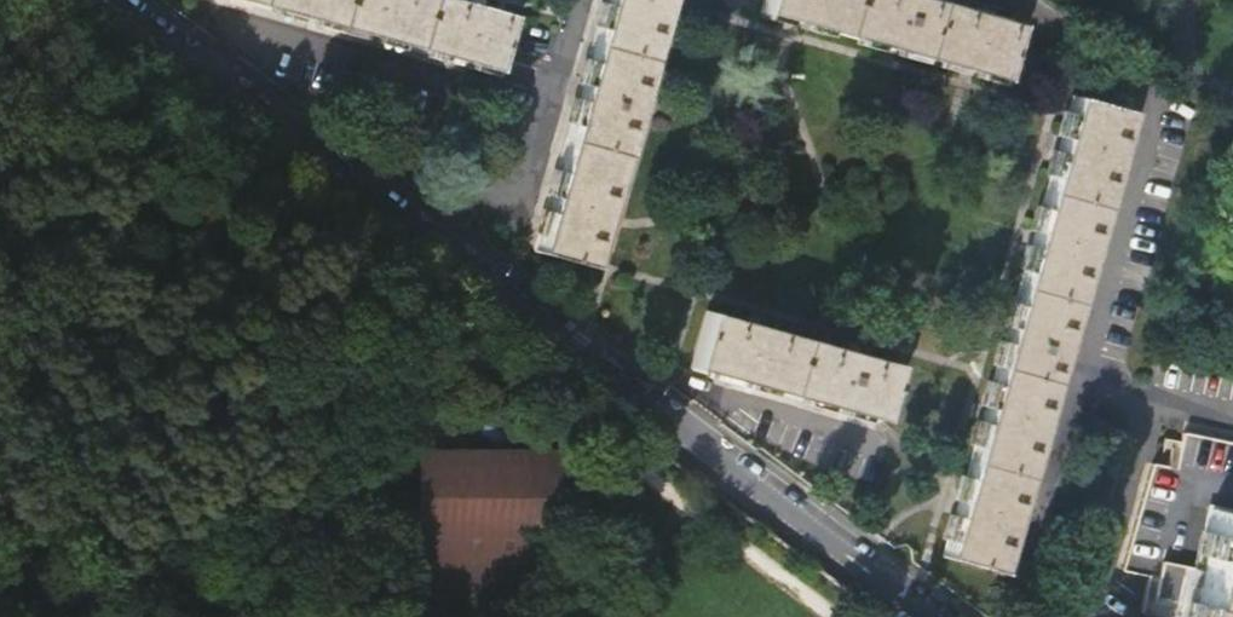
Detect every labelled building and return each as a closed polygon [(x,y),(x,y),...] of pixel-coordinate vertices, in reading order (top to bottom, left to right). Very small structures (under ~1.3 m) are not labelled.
[(453,0),(241,0),(494,70),(509,15),(453,0)] [(536,250),(590,266),(667,0),(608,0),(536,250)] [(930,0),(763,0),(761,9),(1000,77),(1016,24),(930,0)] [(1129,112),(1073,97),(947,557),(1001,572),(1129,112)] [(753,317),(805,333),(809,319),(757,303),(753,317)] [(897,365),(707,311),(693,365),(883,419),(897,365)] [(1165,563),(1187,473),(1232,483),(1232,445),(1184,435),(1175,470),(1153,465),(1125,572),(1161,580),(1165,563)] [(567,450),(417,453),(416,589),(563,589),(567,450)] [(1212,511),(1199,571),(1192,607),(1190,616),(1232,616),(1232,515),(1212,511)] [(1199,571),(1165,563),(1161,580),(1157,598),(1192,607),(1199,571)]
